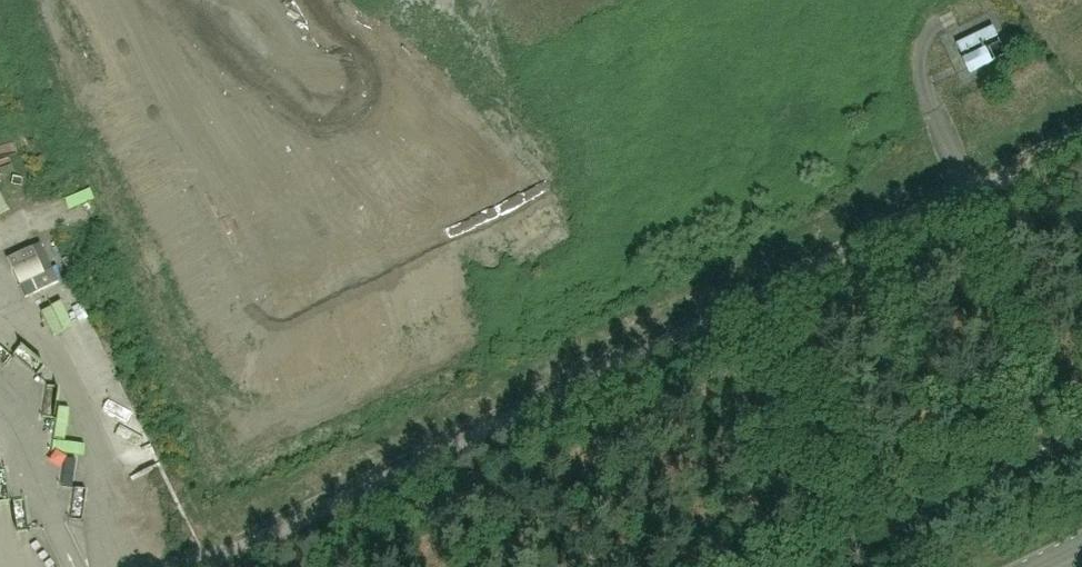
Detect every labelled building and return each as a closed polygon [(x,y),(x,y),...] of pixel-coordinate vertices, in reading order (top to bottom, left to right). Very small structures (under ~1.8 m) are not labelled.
[(984,32),(997,28),(994,17),(956,28),(967,64),(1009,52),(1006,41),(988,46),(984,32)] [(286,111),(294,126),(320,113),(312,97),(286,111)] [(44,273),(32,247),(7,259),(20,285),(25,297),(36,292),(58,282),(53,269),(44,273)] [(138,419),(126,425),(141,456),(153,450),(138,419)]
